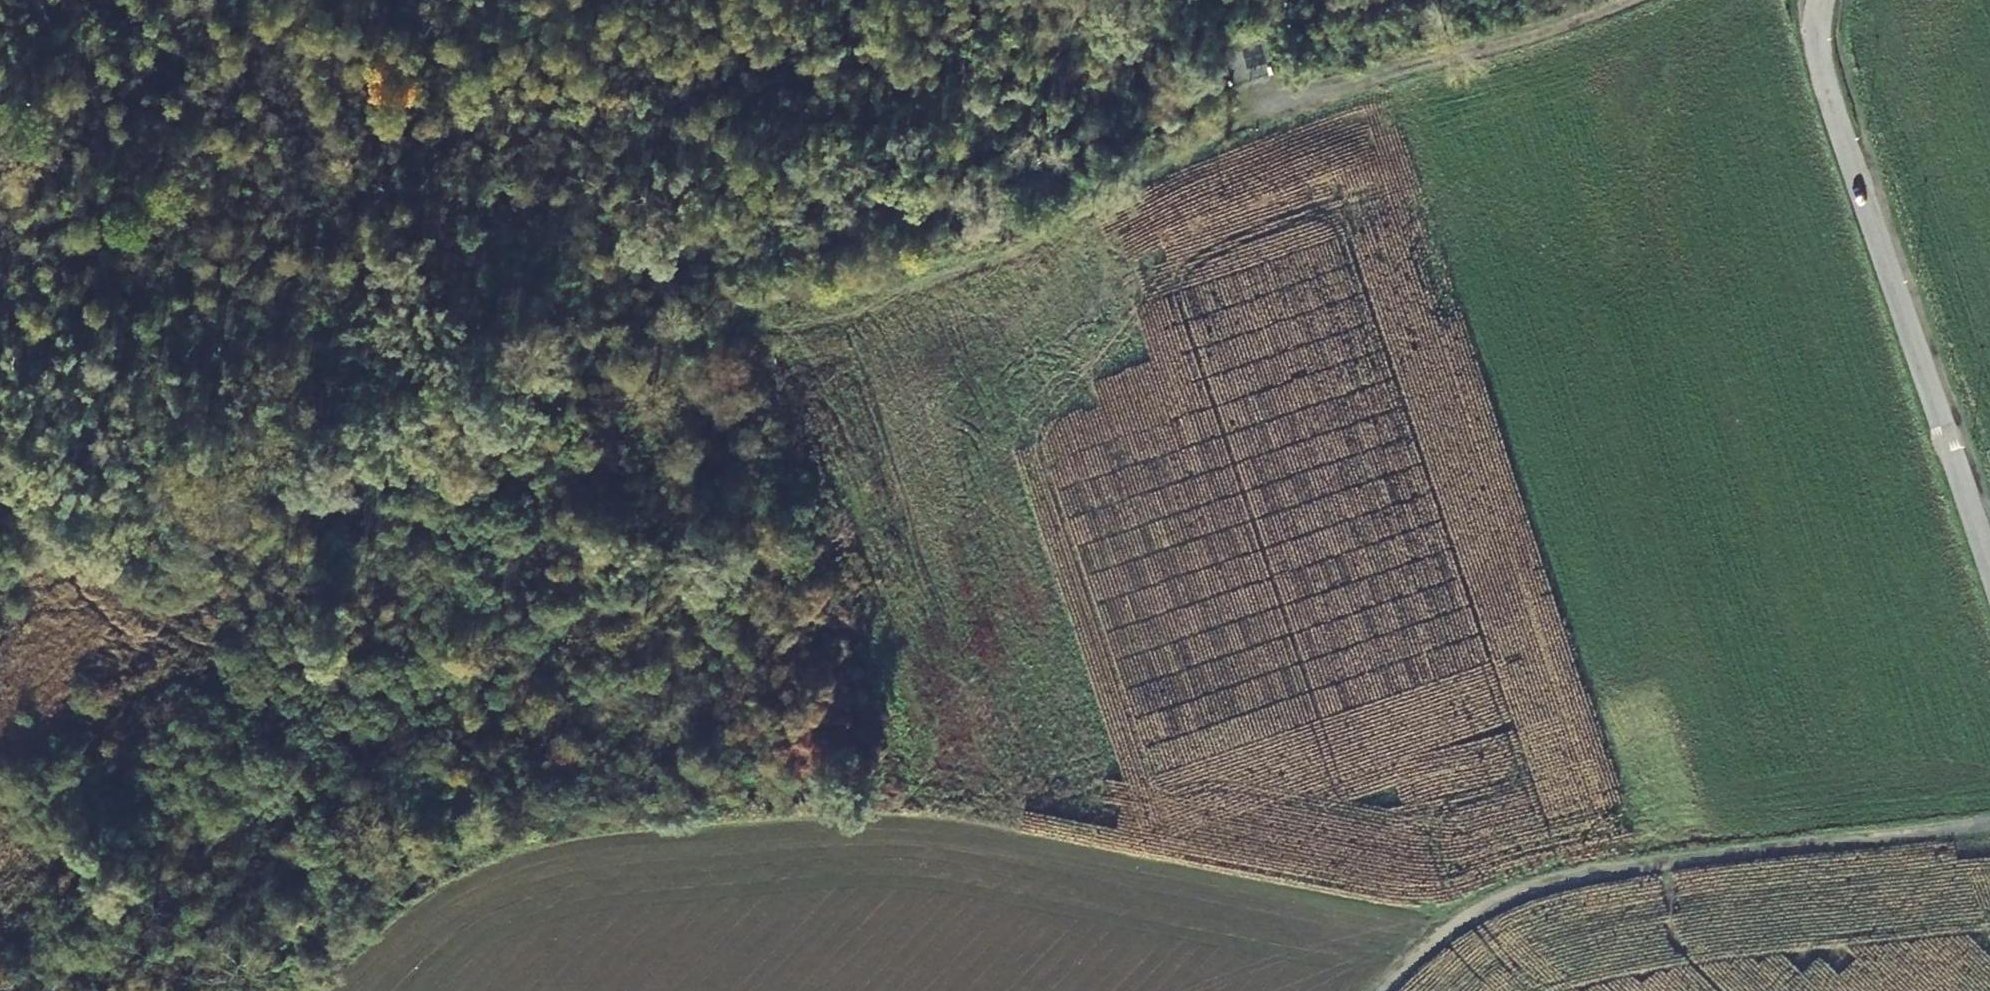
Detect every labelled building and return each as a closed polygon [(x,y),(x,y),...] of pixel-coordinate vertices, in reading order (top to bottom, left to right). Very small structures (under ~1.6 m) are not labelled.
[(1250,45),(1257,64),(1265,61),(1258,42),(1250,45)]
